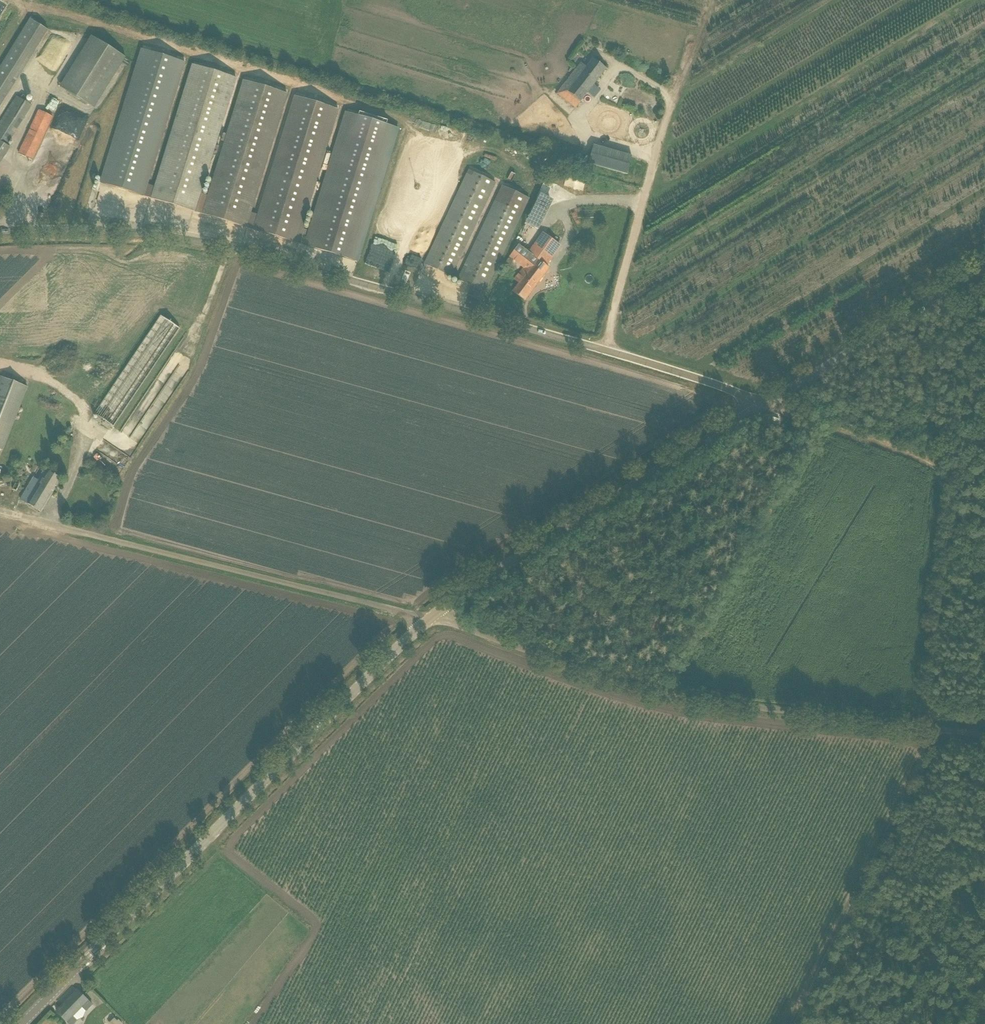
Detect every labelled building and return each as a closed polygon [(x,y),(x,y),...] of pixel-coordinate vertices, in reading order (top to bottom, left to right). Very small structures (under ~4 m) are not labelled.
[(45,28),(26,17),(0,61),(0,104),(45,28)] [(58,87),(93,108),(123,56),(88,35),(58,87)] [(249,219),(287,94),(244,80),(211,191),(207,203),(199,200),(236,78),(193,65),(155,187),(148,185),(185,62),(142,49),(101,183),(144,196),(152,199),(195,212),(203,214),(246,228),(246,227),(254,230),(297,243),(300,235),(338,110),(295,96),(256,221),(249,219)] [(575,108),(588,93),(607,69),(593,58),(586,66),(580,62),(556,93),(575,108)] [(17,96),(0,123),(0,141),(7,146),(33,106),(17,96)] [(53,116),(39,110),(19,154),(32,160),(53,116)] [(308,237),(300,235),(297,243),(305,246),(357,262),(357,261),(398,128),(346,112),(308,237)] [(450,141),(451,131),(441,130),(440,139),(450,141)] [(0,141),(0,163),(10,148),(7,146),(0,141)] [(593,146),(588,164),(604,168),(609,150),(593,146)] [(425,264),(451,277),(495,182),(470,169),(425,264)] [(530,198),(504,186),(458,280),(473,287),(468,296),(480,301),(530,198)] [(542,197),(536,209),(545,214),(551,202),(542,197)] [(513,291),(525,300),(550,268),(545,264),(559,245),(543,232),(528,251),(519,244),(510,256),(524,267),(515,279),(520,283),(513,291)] [(397,258),(394,265),(410,271),(413,265),(397,258)] [(161,316),(94,414),(113,427),(180,329),(161,316)] [(29,387),(1,376),(0,379),(0,449),(4,451),(29,387)] [(41,482),(35,478),(21,501),(41,512),(61,479),(48,471),(41,482)] [(77,991),(57,1012),(69,1023),(73,1023),(77,1020),(73,1016),(82,1007),(86,1011),(92,1005),(77,991)]
